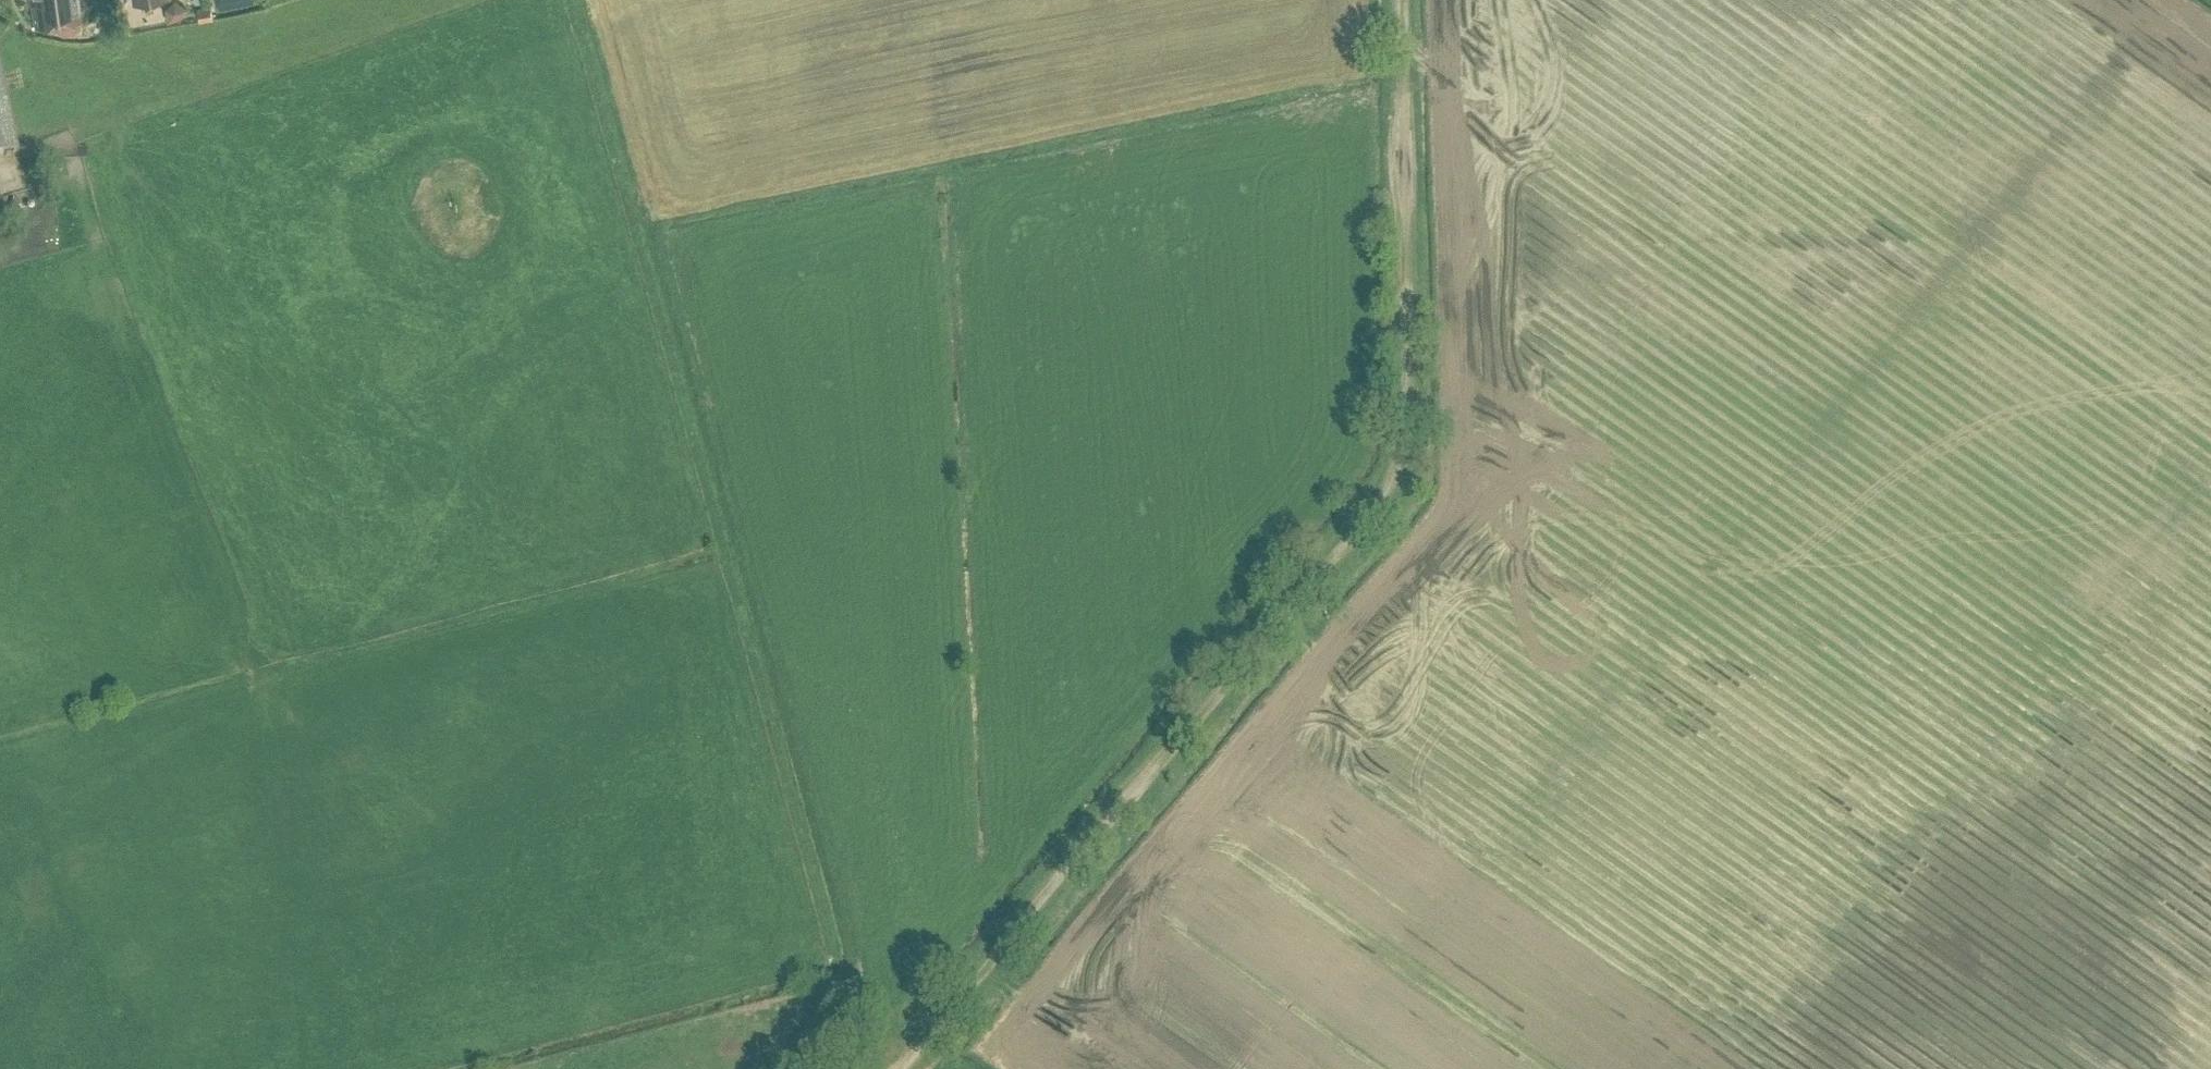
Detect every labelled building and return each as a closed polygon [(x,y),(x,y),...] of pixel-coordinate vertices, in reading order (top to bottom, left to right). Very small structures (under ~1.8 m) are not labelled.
[(32,1),(35,23),(38,23),(56,20),(58,28),(64,32),(76,30),(82,24),(81,17),(89,16),(87,0),(32,0),(32,1)] [(165,6),(167,20),(181,15),(188,7),(180,0),(172,0),(165,6)] [(200,18),(213,16),(211,4),(198,6),(200,18)] [(19,153),(0,69),(0,157),(19,153)]
